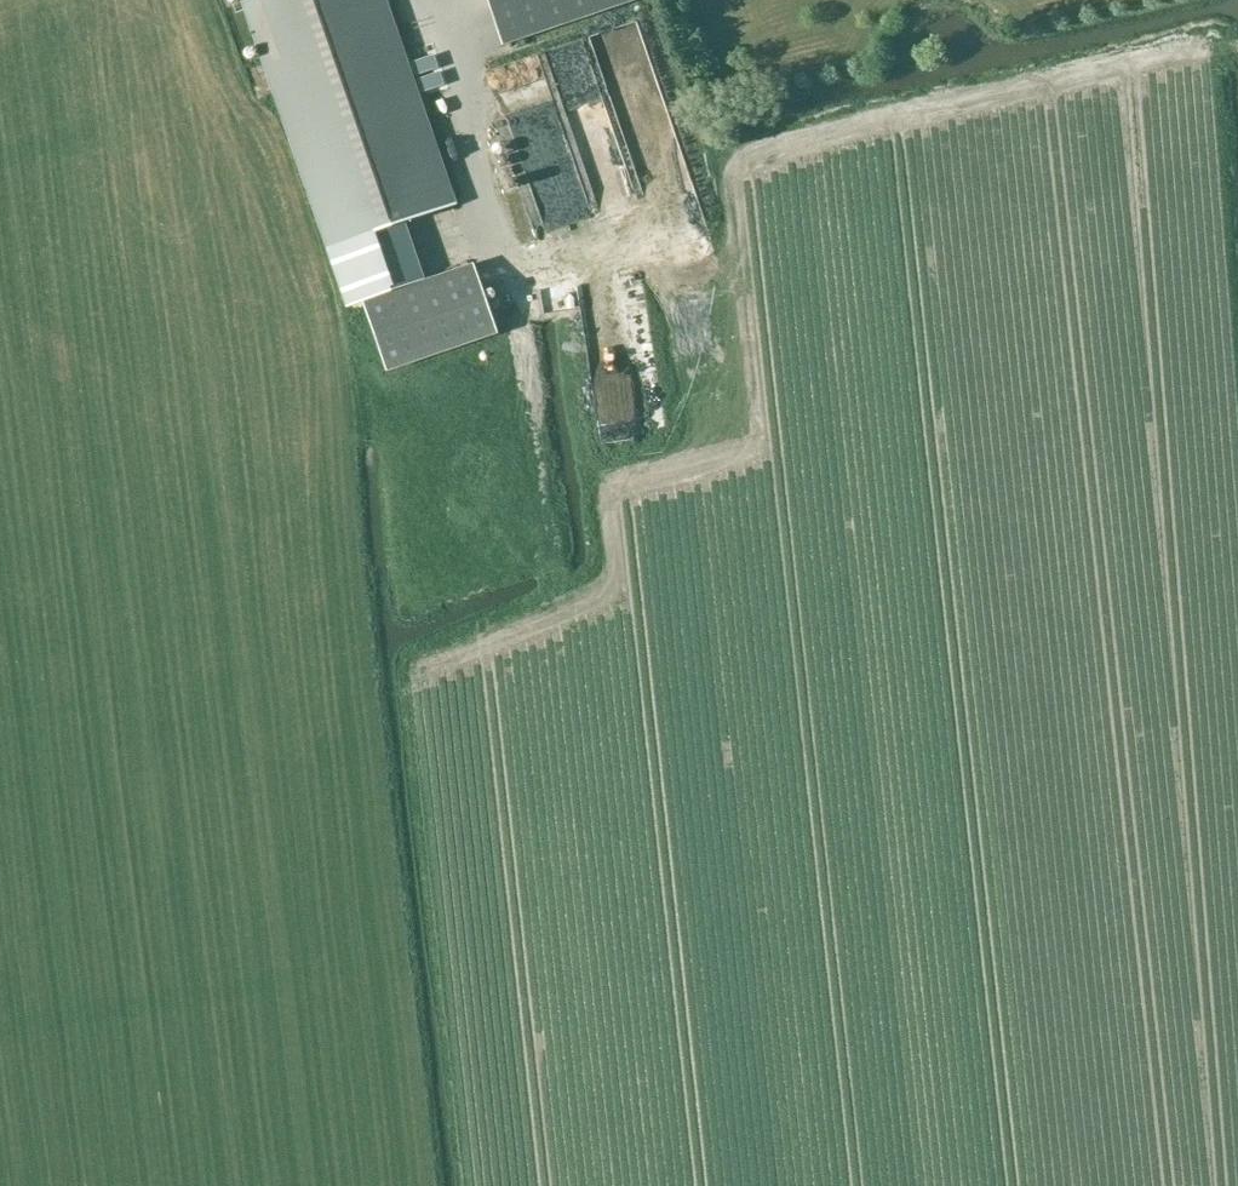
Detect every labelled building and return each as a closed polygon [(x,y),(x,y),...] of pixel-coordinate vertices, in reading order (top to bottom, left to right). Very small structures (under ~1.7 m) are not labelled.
[(327,238),(450,196),(382,0),(245,0),(327,238)] [(502,46),(638,0),(486,0),(502,46)] [(518,153),(526,152),(528,169),(545,167),(539,118),(514,121),(518,153)] [(472,266),(364,304),(387,371),(496,334),(472,266)]
